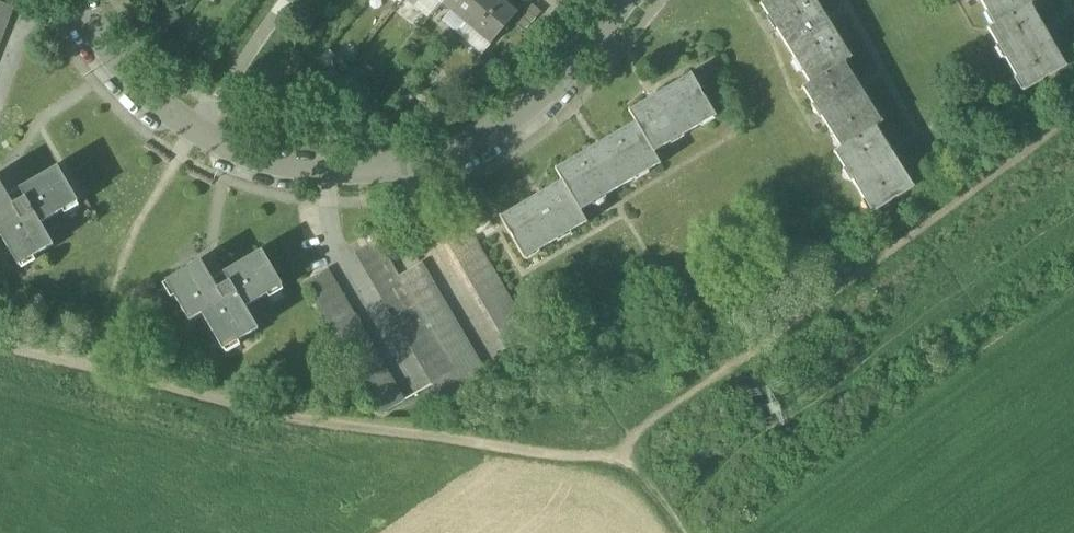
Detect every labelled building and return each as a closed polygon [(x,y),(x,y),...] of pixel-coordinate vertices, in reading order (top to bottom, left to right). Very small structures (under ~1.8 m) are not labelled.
[(129,2),(143,12),(152,0),(131,0),(129,2)] [(442,5),(436,0),(412,0),(431,17),(442,5)] [(466,25),(486,0),(445,0),(442,5),(450,12),(466,25)] [(500,0),(486,0),(466,25),(491,45),(517,14),(500,0)] [(809,85),(844,64),(850,60),(813,0),(770,0),(760,6),(809,85)] [(994,26),(1029,6),(1036,2),(1034,0),(979,0),(994,26)] [(8,20),(13,7),(0,3),(0,17),(8,20)] [(542,13),(532,5),(514,25),(524,34),(542,13)] [(1065,68),(1029,6),(994,26),(987,30),(1023,93),(1042,82),(1042,81),(1048,78),(1065,68)] [(466,25),(450,12),(441,22),(457,35),(466,25)] [(466,25),(457,35),(482,56),(491,45),(466,25)] [(326,48),(315,61),(326,70),(336,57),(326,48)] [(802,90),(840,150),(875,128),(882,124),(844,64),(809,85),(802,90)] [(371,81),(355,65),(339,81),(356,97),(371,81)] [(628,112),(635,123),(653,154),(701,126),(698,121),(712,113),(690,76),(628,112)] [(698,121),(701,126),(715,117),(712,113),(698,121)] [(659,165),(653,154),(635,123),(555,170),(561,182),(579,212),(659,165)] [(913,190),(875,128),(840,150),(834,154),(872,215),(913,190)] [(18,266),(53,246),(40,224),(77,203),(57,168),(20,190),(25,199),(13,206),(0,184),(0,235),(18,266)] [(586,223),(579,212),(561,182),(499,219),(521,256),(535,248),(537,252),(586,223)] [(443,235),(449,246),(471,233),(465,222),(443,235)] [(449,246),(456,257),(477,244),(471,233),(449,246)] [(355,254),(361,265),(383,252),(376,241),(355,254)] [(456,257),(462,268),(484,255),(477,244),(456,257)] [(523,260),(537,252),(535,248),(521,256),(523,260)] [(202,315),(223,350),(258,330),(245,308),(282,287),(261,252),(224,274),(229,283),(217,290),(200,262),(166,282),(189,322),(202,315)] [(361,265),(368,276),(389,263),(383,252),(361,265)] [(462,268),(469,279),(490,266),(484,255),(462,268)] [(368,276),(374,286),(396,274),(389,263),(368,276)] [(399,277),(406,289),(428,276),(421,264),(399,277)] [(469,279),(475,290),(497,277),(490,266),(469,279)] [(305,283),(312,294),(333,281),(327,270),(305,283)] [(374,286),(381,297),(402,285),(396,274),(374,286)] [(406,289),(413,301),(435,288),(428,276),(406,289)] [(475,290),(482,301),(503,288),(497,277),(475,290)] [(312,294),(318,305),(340,292),(333,281),(312,294)] [(381,297),(387,308),(409,296),(402,285),(381,297)] [(413,301),(420,312),(442,300),(435,288),(413,301)] [(482,301),(488,312),(509,299),(503,288),(482,301)] [(318,305),(324,316),(346,303),(340,292),(318,305)] [(387,308),(393,319),(415,306),(409,296),(387,308)] [(488,312),(494,323),(516,310),(509,299),(488,312)] [(420,312),(427,324),(449,312),(442,300),(420,312)] [(324,316),(331,327),(352,314),(346,303),(324,316)] [(393,319),(400,330),(422,317),(415,306),(393,319)] [(494,323),(501,334),(522,321),(516,310),(494,323)] [(427,324),(434,336),(456,324),(449,312),(427,324)] [(331,327),(337,338),(359,325),(352,314),(331,327)] [(400,330),(406,341),(428,328),(422,317),(400,330)] [(501,334),(507,345),(529,332),(522,321),(501,334)] [(434,336),(441,348),(463,336),(456,324),(434,336)] [(337,338),(344,349),(365,336),(359,325),(337,338)] [(406,341),(413,352),(435,339),(428,328),(406,341)] [(507,345),(514,356),(535,343),(529,332),(507,345)] [(344,349),(350,360),(372,347),(365,336),(344,349)] [(441,348),(448,360),(470,348),(463,336),(441,348)] [(413,352),(419,363),(441,350),(435,339),(413,352)] [(514,356),(520,367),(542,354),(535,343),(514,356)] [(350,360),(357,370),(378,358),(372,347),(350,360)] [(448,360),(455,372),(477,360),(470,348),(448,360)] [(419,363),(426,374),(448,361),(441,350),(419,363)] [(357,370),(363,381),(385,369),(378,358),(357,370)] [(455,372),(462,384),(484,371),(477,360),(455,372)] [(426,374),(432,385),(454,372),(448,361),(426,374)] [(363,381),(369,392),(391,380),(385,369),(363,381)] [(462,384),(469,396),(491,383),(484,371),(462,384)] [(369,392),(376,403),(398,391),(391,380),(369,392)] [(376,403),(382,414),(404,402),(398,391),(376,403)]
